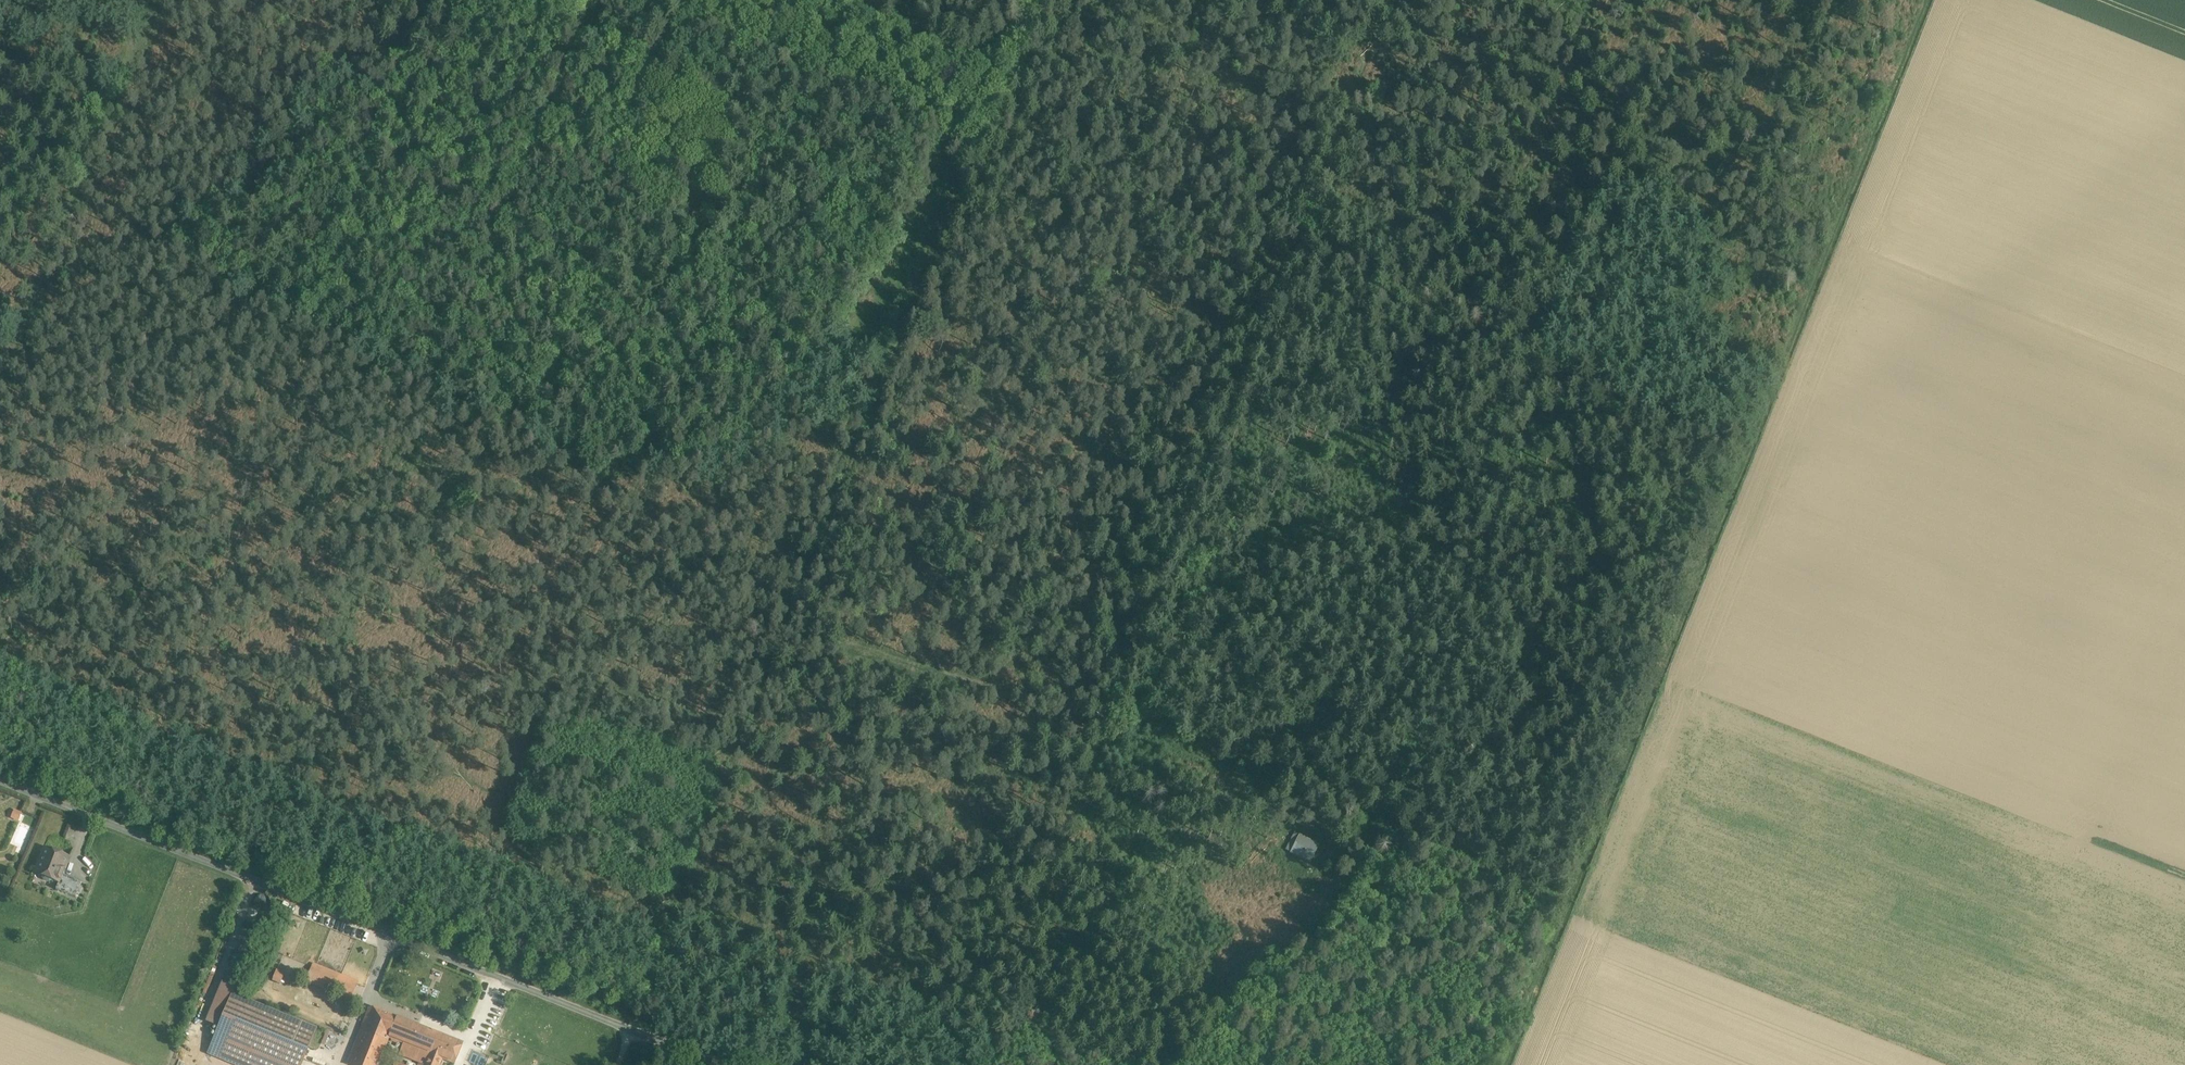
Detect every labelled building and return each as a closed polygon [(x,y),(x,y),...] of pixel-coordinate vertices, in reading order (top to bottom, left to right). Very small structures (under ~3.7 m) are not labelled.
[(1319,845),(1299,835),(1290,853),(1310,863),(1319,845)] [(69,858),(45,849),(36,873),(42,875),(42,877),(43,880),(49,882),(53,881),(59,883),(63,875),(69,858)] [(71,879),(63,875),(59,883),(56,891),(65,894),(71,879)] [(351,1000),(359,980),(313,962),(306,983),(351,1000)] [(276,968),(269,980),(278,985),(284,972),(276,968)] [(233,995),(209,1054),(235,1064),(301,1064),(316,1030),(233,995)] [(375,1010),(364,1038),(364,1037),(384,1045),(388,1037),(405,1044),(403,1049),(401,1054),(427,1064),(439,1064),(442,1058),(454,1063),(462,1044),(375,1010)] [(353,1064),(377,1064),(384,1045),(364,1037),(364,1038),(353,1064)]
